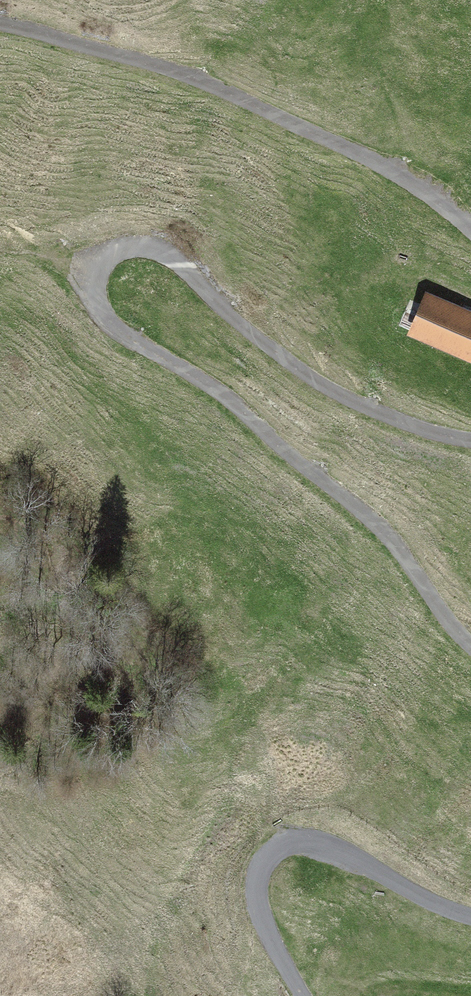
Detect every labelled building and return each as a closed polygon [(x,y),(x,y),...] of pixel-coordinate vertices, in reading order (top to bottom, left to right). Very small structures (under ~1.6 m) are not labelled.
[(427,300),(412,339),(470,361),(470,316),(427,300)]
